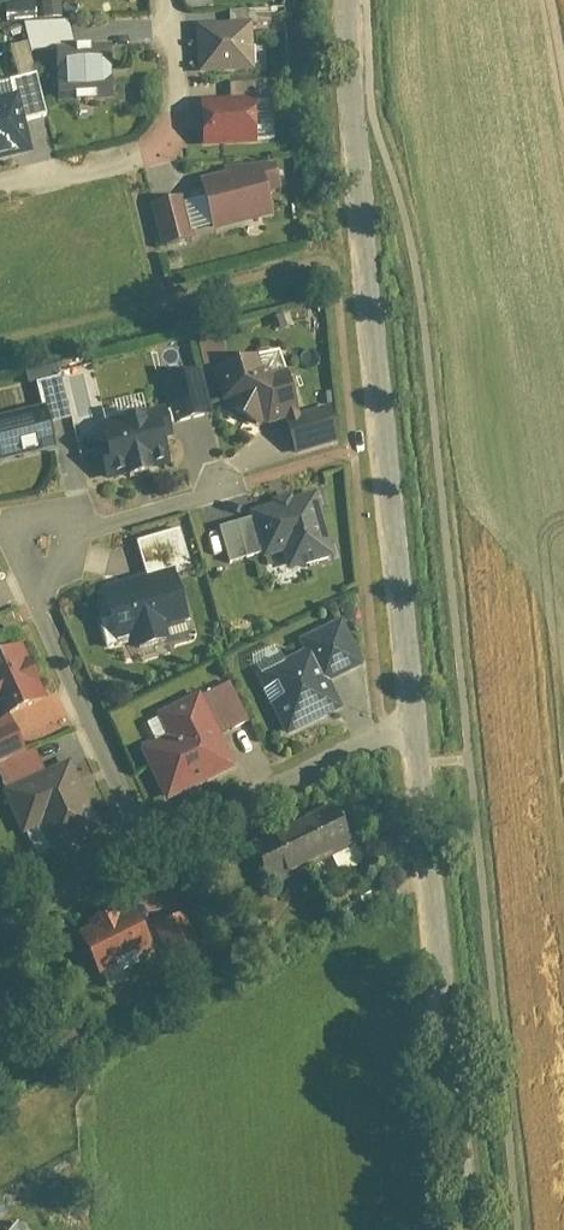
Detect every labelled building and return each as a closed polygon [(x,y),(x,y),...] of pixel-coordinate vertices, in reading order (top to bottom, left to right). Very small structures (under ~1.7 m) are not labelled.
[(42,20),(63,19),(62,0),(41,1),(42,20)] [(4,5),(6,24),(34,22),(32,3),(4,5)] [(196,23),(198,75),(256,73),(254,21),(196,23)] [(34,46),(36,98),(93,95),(91,44),(34,46)] [(16,150),(9,119),(23,115),(13,72),(0,75),(0,154),(16,150)] [(200,101),(202,143),(267,141),(266,98),(200,101)] [(172,179),(184,232),(249,218),(243,191),(257,188),(251,162),(172,179)] [(229,359),(195,364),(203,410),(231,425),(270,419),(262,372),(232,377),(229,359)] [(0,409),(0,458),(32,449),(20,404),(0,409)] [(144,409),(66,423),(76,481),(155,466),(144,409)] [(222,513),(237,559),(254,553),(260,570),(309,555),(289,492),(222,513)] [(192,644),(174,579),(105,598),(111,621),(101,624),(108,650),(137,642),(139,650),(165,643),(168,651),(192,644)] [(278,654),(232,678),(261,734),(312,709),(299,684),(337,664),(315,622),(273,643),(278,654)] [(0,648),(0,715),(37,698),(12,643),(0,648)] [(142,740),(114,753),(138,802),(217,764),(181,690),(130,715),(142,740)] [(0,788),(0,813),(10,835),(28,826),(41,856),(97,830),(64,758),(0,788)] [(308,804),(260,829),(282,873),(331,848),(308,804)] [(260,829),(211,854),(234,898),(282,873),(260,829)] [(151,983),(191,966),(154,882),(76,917),(98,966),(136,949),(151,983)] [(34,1192),(2,1229),(80,1229),(34,1192)]
